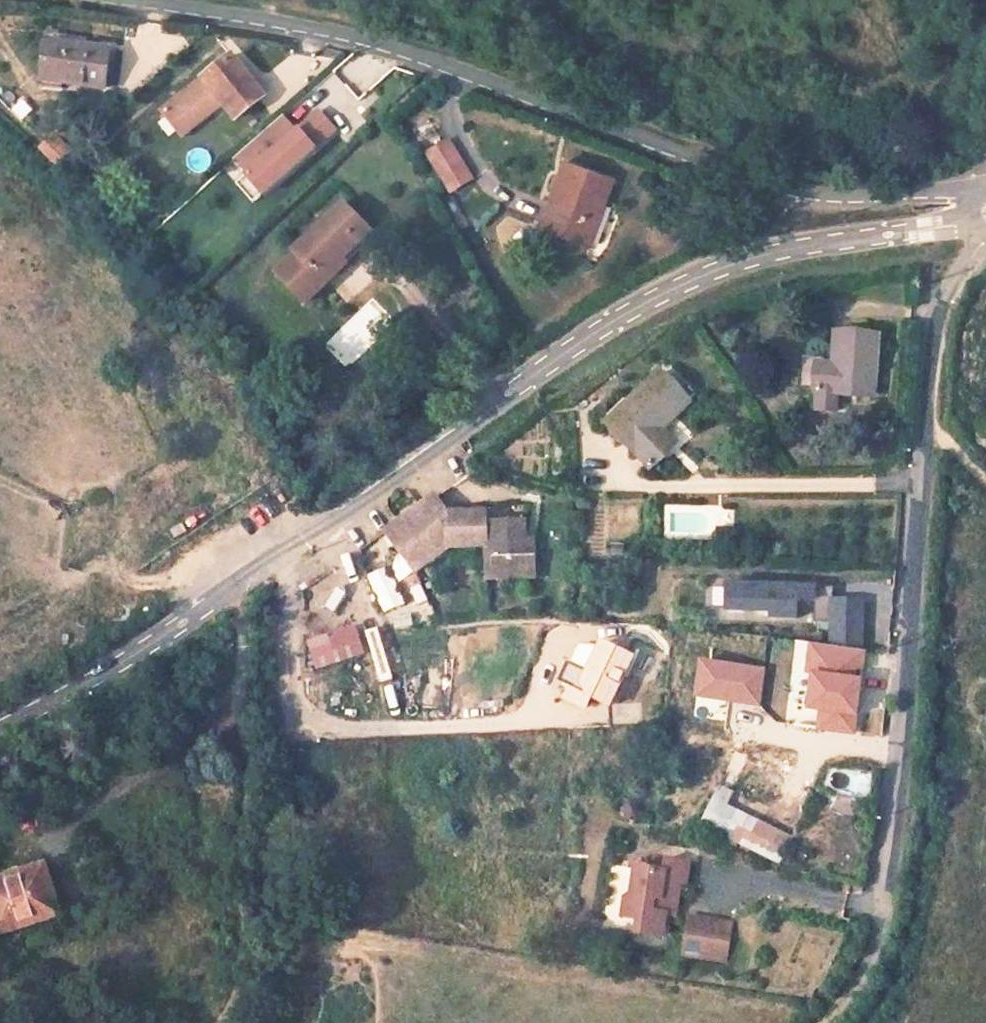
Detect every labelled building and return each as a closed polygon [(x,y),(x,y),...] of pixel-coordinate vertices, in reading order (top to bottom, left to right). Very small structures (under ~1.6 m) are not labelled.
[(104,88),(109,49),(76,45),(77,39),(54,36),(53,42),(48,41),(43,74),(63,77),(62,83),(104,88)] [(250,86),(253,83),(249,77),(231,56),(203,78),(235,119),(260,99),(250,86)] [(62,83),(63,77),(43,74),(42,85),(62,88),(62,83)] [(263,97),(266,94),(252,75),(249,77),(253,83),(250,86),(260,99),(263,97)] [(296,129),(284,115),(228,163),(260,199),(339,131),(319,108),(296,129)] [(50,159),(65,144),(54,132),(38,147),(50,159)] [(449,192),(471,179),(449,142),(427,154),(449,192)] [(56,164),(70,150),(65,144),(50,159),(56,164)] [(549,228),(588,242),(612,178),(566,161),(558,180),(566,183),(549,228)] [(542,225),(549,228),(566,183),(558,180),(542,225)] [(297,254),(276,275),(304,304),(345,264),(341,260),(370,232),(342,203),(293,251),(297,254)] [(335,333),(351,350),(387,316),(371,299),(335,333)] [(877,336),(836,333),(834,368),(816,366),(814,390),(817,391),(815,410),(835,412),(836,392),(873,395),(877,336)] [(655,434),(688,402),(660,373),(608,424),(650,467),(669,449),(655,434)] [(434,497),(386,530),(400,552),(420,537),(434,556),(447,546),(486,545),(487,558),(494,558),(495,578),(534,577),(534,556),(526,556),(525,540),(524,521),(485,522),(485,513),(446,514),(434,497)] [(379,537),(364,548),(375,561),(389,550),(379,537)] [(420,537),(400,552),(414,571),(434,556),(420,537)] [(533,539),(525,540),(526,556),(534,556),(533,539)] [(494,558),(487,558),(487,579),(495,578),(494,558)] [(379,612),(401,607),(392,567),(370,572),(379,612)] [(834,588),(727,585),(726,613),(770,615),(770,620),(799,621),(800,603),(815,603),(815,624),(832,624),(831,645),(863,649),(865,601),(833,600),(834,588)] [(314,670),(365,656),(357,626),(305,640),(314,670)] [(609,716),(633,657),(596,641),(584,671),(566,664),(554,694),(609,716)] [(798,661),(804,649),(780,645),(777,651),(798,661)] [(787,684),(798,661),(777,651),(765,674),(787,684)] [(761,764),(765,755),(803,773),(830,716),(782,692),(768,721),(754,714),(736,752),(761,764)] [(641,704),(613,703),(612,721),(641,722),(641,704)] [(745,845),(757,821),(724,805),(729,794),(718,789),(702,824),(731,838),(738,841),(745,845)] [(779,861),(791,838),(757,821),(745,845),(779,861)] [(736,846),(738,841),(731,838),(728,843),(736,846)] [(688,863),(666,856),(662,869),(635,861),(628,887),(622,891),(617,910),(631,914),(628,926),(653,933),(659,912),(663,896),(672,899),(677,882),(683,883),(688,863)] [(4,952),(66,932),(44,872),(0,887),(0,942),(4,952)] [(672,899),(663,896),(659,912),(668,914),(672,899)] [(723,928),(682,918),(672,954),(713,965),(723,928)]
